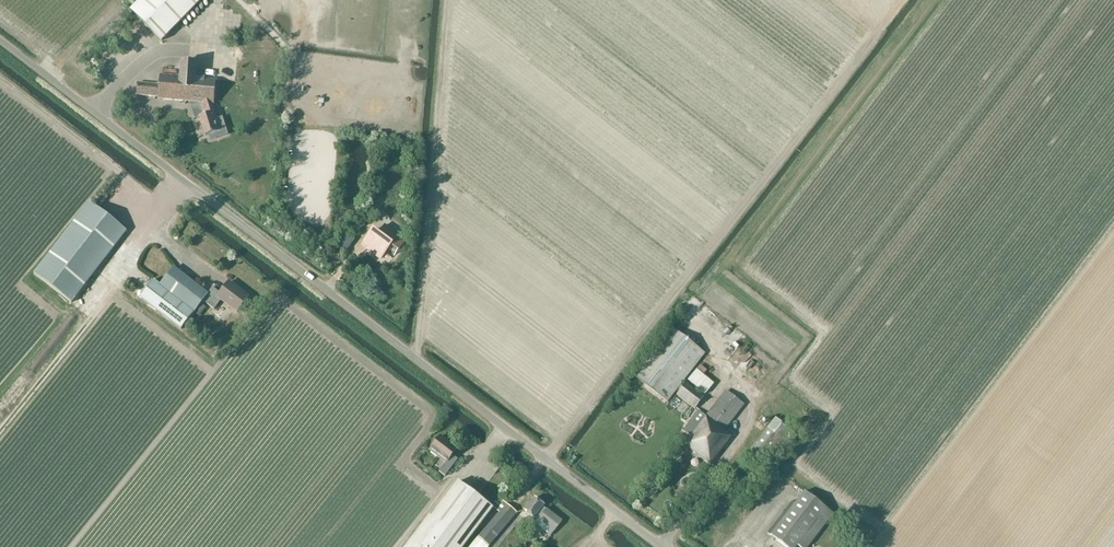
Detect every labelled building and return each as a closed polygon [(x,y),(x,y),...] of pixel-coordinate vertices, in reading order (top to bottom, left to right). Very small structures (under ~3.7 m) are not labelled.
[(131,10),(162,41),(202,0),(141,0),(131,10)] [(158,100),(204,104),(207,114),(199,117),(205,136),(218,132),(215,121),(218,119),(213,104),(214,105),(216,79),(197,77),(198,63),(181,62),(179,77),(160,75),(159,85),(138,83),(136,96),(158,98),(158,100)] [(89,202),(34,274),(72,303),(127,231),(89,202)] [(357,221),(353,227),(358,231),(363,225),(357,221)] [(387,251),(394,256),(405,242),(385,227),(380,234),(374,230),(365,242),(368,245),(368,249),(381,259),(387,251)] [(229,282),(220,293),(213,287),(208,293),(174,267),(160,285),(154,280),(140,298),(181,330),(204,301),(215,309),(221,301),(237,313),(249,297),(229,282)] [(749,291),(735,282),(728,292),(742,301),(749,291)] [(725,303),(730,293),(725,290),(720,300),(725,303)] [(670,326),(632,374),(668,402),(706,353),(670,326)] [(700,365),(688,380),(705,394),(713,384),(703,375),(707,370),(700,365)] [(705,397),(699,393),(687,382),(677,395),(695,409),(705,397)] [(684,431),(688,434),(682,442),(711,465),(733,438),(724,432),(745,405),(726,391),(706,416),(699,410),(684,431)] [(797,435),(775,418),(752,449),(755,452),(748,462),(766,476),(797,435)] [(445,476),(454,464),(449,460),(458,449),(440,436),(429,451),(446,463),(439,472),(445,476)] [(493,508),(458,482),(409,546),(464,546),(493,508)] [(804,491),(794,505),(787,514),(773,533),(770,536),(785,546),(798,546),(799,546),(800,546),(808,546),(834,514),(804,491)] [(562,521),(544,507),(545,506),(535,497),(524,511),(535,519),(538,521),(539,520),(550,529),(547,534),(550,536),(562,521)] [(490,546),(518,513),(500,498),(492,506),(500,512),(479,537),(490,546)] [(790,502),(784,511),(787,514),(794,505),(790,502)] [(763,537),(785,509),(780,505),(757,532),(763,537)] [(490,546),(479,538),(471,546),(489,546),(490,546)]
